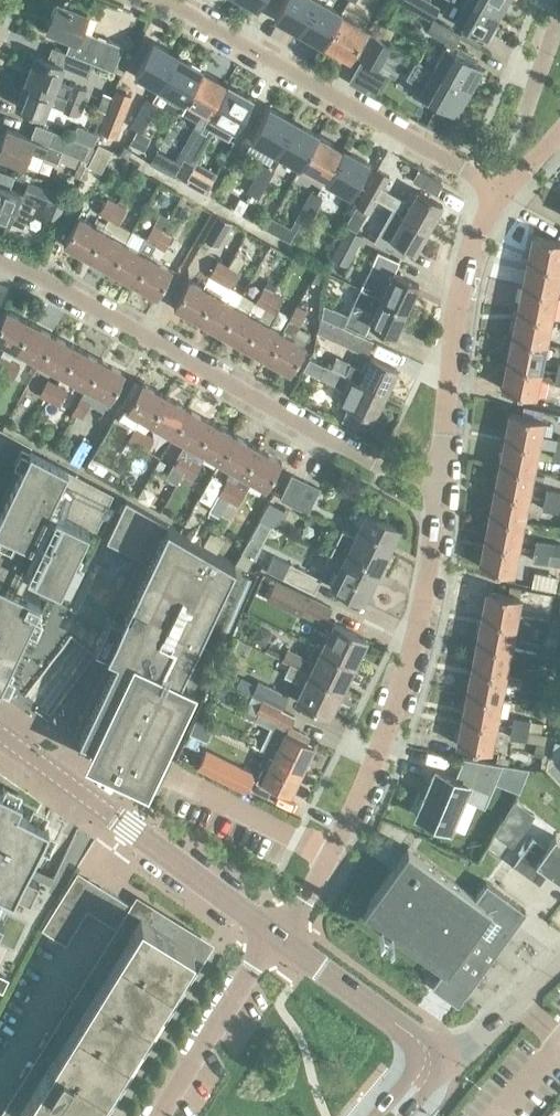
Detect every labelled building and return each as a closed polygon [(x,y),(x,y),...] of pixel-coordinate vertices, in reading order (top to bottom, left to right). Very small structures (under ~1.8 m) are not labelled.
[(274,16),(299,30),(315,0),(283,0),(274,16)] [(340,14),(316,0),(315,0),(299,30),(323,44),(340,14)] [(423,14),(430,1),(428,0),(400,0),(423,14)] [(443,12),(486,36),(487,34),(488,35),(494,24),(493,24),(499,14),(474,0),(449,0),(443,12)] [(499,14),(507,0),(474,0),(499,14)] [(56,2),(46,29),(70,38),(65,52),(70,54),(90,61),(112,70),(123,74),(132,58),(118,52),(121,45),(81,31),(87,14),(56,2)] [(353,51),(362,56),(373,36),(364,30),(366,28),(340,14),(324,44),(349,58),(353,51)] [(458,33),(438,23),(434,20),(428,31),(452,44),(458,33)] [(375,35),(361,59),(379,69),(392,45),(375,35)] [(152,43),(135,73),(161,87),(178,57),(152,43)] [(445,47),(432,69),(438,73),(469,91),(481,68),(475,64),(478,59),(459,47),(456,53),(450,49),(445,47)] [(53,92),(81,103),(85,91),(57,80),(63,66),(36,55),(26,81),(53,92)] [(178,57),(161,87),(185,101),(202,71),(178,57)] [(416,60),(406,78),(419,85),(416,91),(413,96),(446,114),(449,110),(450,109),(456,113),(469,91),(438,73),(432,69),(421,63),(416,60)] [(185,101),(179,112),(197,122),(195,127),(196,128),(200,130),(209,114),(226,84),(202,71),(185,101)] [(76,114),(81,103),(53,92),(26,81),(16,106),(43,117),(48,103),(76,114)] [(209,114),(200,130),(201,131),(200,132),(206,134),(209,128),(213,130),(229,139),(234,128),(251,99),(226,84),(209,114)] [(115,90),(112,97),(105,113),(99,130),(114,136),(130,96),(115,90)] [(105,113),(112,97),(103,93),(97,110),(105,113)] [(137,129),(152,103),(147,100),(132,126),(137,129)] [(142,132),(157,106),(152,103),(137,129),(142,132)] [(275,151),(291,121),(268,108),(251,137),(275,151)] [(301,166),(317,135),(291,121),(275,151),(301,166)] [(92,147),(97,134),(79,127),(73,140),(86,145),(92,147)] [(196,128),(181,154),(186,157),(196,140),(200,132),(201,131),(200,130),(196,128)] [(0,145),(0,156),(23,165),(28,151),(42,157),(56,162),(61,151),(81,158),(86,145),(73,140),(53,131),(47,145),(33,139),(29,138),(7,129),(0,145)] [(151,138),(137,130),(131,142),(145,150),(151,138)] [(325,179),(341,149),(317,135),(301,166),(325,179)] [(186,157),(175,175),(185,181),(186,180),(194,165),(205,145),(196,140),(186,157)] [(101,172),(111,151),(98,145),(88,165),(101,172)] [(145,164),(173,177),(180,162),(152,149),(145,164)] [(341,149),(325,179),(350,194),(360,199),(362,194),(376,168),(366,163),(341,149)] [(268,168),(253,195),(258,198),(273,170),(279,160),(273,157),(268,168)] [(253,195),(268,168),(263,165),(248,193),(253,195)] [(376,168),(362,194),(363,195),(375,201),(377,199),(394,209),(404,214),(428,229),(441,205),(417,191),(416,194),(411,191),(405,202),(382,188),(389,176),(376,168)] [(28,182),(24,194),(35,198),(47,203),(43,214),(60,220),(69,198),(53,192),(28,182)] [(8,221),(24,227),(35,198),(24,194),(19,192),(0,185),(0,218),(8,221)] [(306,225),(321,197),(312,192),(297,220),(306,225)] [(365,221),(375,202),(363,195),(346,225),(364,235),(370,224),(365,221)] [(108,217),(116,204),(107,198),(99,212),(108,217)] [(240,198),(233,210),(242,215),(249,203),(240,198)] [(116,204),(108,217),(118,223),(126,209),(116,204)] [(214,212),(200,204),(184,232),(198,239),(214,212)] [(394,209),(375,241),(403,257),(408,247),(416,251),(428,229),(404,214),(394,209)] [(155,244),(163,230),(170,219),(160,213),(146,238),(155,244)] [(218,215),(204,238),(219,246),(233,224),(218,215)] [(86,256),(101,230),(78,216),(63,243),(86,256)] [(346,225),(341,236),(358,246),(364,235),(346,225)] [(111,270),(126,244),(101,230),(86,256),(111,270)] [(163,230),(155,244),(165,249),(172,235),(163,230)] [(559,268),(559,241),(533,235),(528,261),(559,268)] [(126,244),(111,270),(133,283),(155,244),(146,238),(139,251),(126,244)] [(155,244),(133,283),(156,296),(171,269),(160,263),(167,250),(165,249),(155,244)] [(368,273),(361,288),(381,297),(406,309),(418,283),(393,272),(398,262),(378,252),(368,273)] [(219,282),(227,267),(217,261),(208,276),(219,282)] [(559,271),(559,268),(528,261),(523,286),(556,292),(559,271)] [(227,267),(219,282),(229,288),(238,273),(227,267)] [(320,268),(312,282),(325,285),(327,269),(320,268)] [(198,319),(213,293),(188,279),(173,305),(198,319)] [(550,318),(556,292),(523,286),(518,311),(550,318)] [(265,308),(274,293),(263,287),(255,302),(265,308)] [(361,288),(344,324),(346,325),(364,334),(369,322),(395,334),(406,309),(381,297),(361,288)] [(221,332),(236,306),(213,293),(198,319),(221,332)] [(274,293),(265,308),(276,314),(284,299),(274,293)] [(319,317),(335,324),(341,311),(322,303),(319,317)] [(244,346),(259,319),(236,306),(221,332),(244,346)] [(298,326),(306,312),(296,306),(288,320),(298,326)] [(30,322),(6,309),(0,320),(0,341),(16,349),(30,322)] [(545,344),(550,318),(518,311),(512,337),(545,344)] [(266,358),(281,332),(259,319),(244,346),(266,358)] [(367,353),(372,342),(319,319),(316,331),(367,353)] [(281,332),(266,358),(290,372),(305,345),(292,338),(298,326),(288,320),(281,332)] [(40,362),(54,335),(30,322),(16,349),(40,362)] [(63,374),(77,348),(54,335),(40,362),(63,374)] [(540,369),(545,344),(512,337),(507,363),(540,369)] [(86,387),(101,360),(77,348),(63,374),(86,387)] [(10,360),(0,355),(0,374),(2,375),(10,360)] [(347,375),(385,393),(396,370),(371,357),(364,372),(352,366),(347,375)] [(10,360),(2,375),(12,381),(20,366),(10,360)] [(86,387),(81,398),(91,404),(97,393),(110,400),(124,372),(101,360),(86,387)] [(534,395),(540,369),(507,363),(502,389),(534,395)] [(325,364),(320,376),(345,388),(339,401),(348,405),(342,419),(357,426),(364,413),(374,417),(374,416),(379,419),(385,406),(380,403),(385,393),(347,375),(325,364)] [(48,401),(56,386),(46,380),(38,395),(48,401)] [(126,409),(120,419),(134,427),(144,433),(150,422),(165,396),(141,382),(126,409)] [(56,386),(48,401),(59,407),(67,392),(56,386)] [(173,435),(188,409),(165,396),(150,422),(173,435)] [(83,419),(91,404),(81,398),(72,413),(83,419)] [(187,443),(167,478),(177,483),(182,474),(190,459),(197,448),(211,422),(188,409),(173,435),(187,443)] [(510,414),(505,438),(538,445),(554,449),(556,439),(540,436),(543,421),(510,414)] [(220,461),(235,435),(211,422),(197,448),(220,461)] [(136,447),(144,433),(134,427),(126,441),(136,447)] [(144,433),(136,447),(146,453),(154,438),(144,433)] [(233,469),(212,508),(221,514),(228,501),(237,486),(243,474),(258,448),(235,435),(220,461),(233,469)] [(533,471),(538,445),(505,438),(500,464),(533,471)] [(243,474),(237,486),(246,491),(253,480),(266,487),(281,461),(258,448),(243,474)] [(554,449),(552,457),(559,459),(559,450),(554,449)] [(40,592),(27,586),(32,574),(59,587),(88,526),(96,530),(114,494),(29,453),(0,514),(0,676),(40,592)] [(190,459),(182,474),(191,480),(200,465),(190,459)] [(528,495),(533,471),(500,464),(495,488),(528,495)] [(293,506),(305,483),(292,476),(280,499),(293,506)] [(305,483),(293,506),(307,512),(318,490),(305,483)] [(237,486),(228,501),(238,506),(246,491),(237,486)] [(523,521),(528,495),(495,488),(490,514),(523,521)] [(559,502),(559,493),(546,489),(544,499),(559,502)] [(559,503),(559,502),(544,499),(542,508),(558,512),(559,503)] [(98,746),(94,757),(145,780),(186,690),(176,685),(231,564),(120,500),(59,632),(116,659),(80,738),(98,746)] [(269,502),(260,519),(273,526),(276,528),(278,523),(285,510),(269,502)] [(354,535),(387,552),(399,528),(366,511),(354,535)] [(517,547),(523,521),(490,514),(485,540),(517,547)] [(260,519),(241,553),(254,560),(273,526),(260,519)] [(342,529),(330,553),(374,577),(387,552),(354,535),(342,529)] [(512,572),(515,558),(530,561),(532,551),(517,547),(485,540),(480,565),(512,572)] [(559,557),(559,545),(535,540),(533,551),(559,557)] [(533,551),(531,561),(552,565),(550,574),(559,576),(559,557),(533,551)] [(330,553),(325,564),(337,570),(330,584),(362,601),(374,577),(330,553)] [(288,565),(282,577),(313,593),(319,580),(288,565)] [(324,620),(331,607),(273,578),(264,598),(298,615),(301,608),(324,620)] [(533,617),(516,614),(520,597),(487,590),(482,617),(514,624),(531,627),(533,617)] [(510,649),(514,624),(482,617),(477,643),(510,649)] [(531,627),(557,632),(559,622),(533,617),(531,627)] [(321,649),(354,665),(366,638),(334,622),(321,649)] [(260,626),(254,639),(265,645),(272,632),(260,626)] [(531,627),(529,636),(544,639),(541,655),(554,658),(556,646),(555,642),(557,632),(531,627)] [(505,674),(510,649),(477,643),(472,668),(505,674)] [(297,667),(302,657),(286,649),(281,659),(290,663),(297,667)] [(342,688),(354,665),(321,649),(309,672),(342,688)] [(290,663),(284,675),(303,684),(296,698),(329,715),(342,688),(309,672),(297,667),(290,663)] [(500,699),(505,674),(472,668),(467,692),(500,699)] [(521,677),(537,680),(538,671),(523,668),(521,677)] [(535,689),(537,680),(521,677),(519,687),(535,690),(535,689)] [(537,680),(535,689),(549,691),(550,682),(537,680)] [(253,694),(263,699),(282,709),(288,698),(258,683),(252,694),(253,694)] [(495,725),(500,699),(467,692),(462,718),(495,725)] [(253,694),(243,715),(253,720),(263,699),(253,694)] [(274,756),(301,770),(312,746),(304,742),(307,736),(289,727),(295,715),(282,709),(263,699),(253,720),(270,728),(260,749),(274,756)] [(490,751),(495,725),(462,718),(457,744),(490,751)] [(514,718),(512,728),(541,733),(542,724),(514,718)] [(512,728),(510,736),(526,739),(525,741),(536,743),(534,757),(544,758),(546,745),(548,735),(541,733),(512,728)] [(198,766),(197,768),(226,783),(246,792),(253,778),(255,773),(206,749),(198,766)] [(256,780),(255,782),(261,785),(278,793),(279,787),(290,792),(301,770),(274,756),(268,768),(264,765),(256,780)] [(518,793),(528,769),(464,757),(455,777),(435,769),(415,815),(450,830),(463,797),(484,806),(494,783),(518,793)] [(6,972),(71,825),(42,803),(33,823),(21,818),(26,808),(16,803),(21,794),(0,784),(0,969),(6,972)] [(507,818),(497,835),(512,846),(522,829),(507,818)] [(555,836),(547,848),(534,839),(515,866),(539,883),(548,871),(559,879),(559,840),(555,836)] [(474,897),(408,849),(364,910),(445,970),(432,988),(456,1006),(469,987),(525,910),(486,882),(474,897)] [(75,873),(41,930),(65,945),(86,911),(114,929),(128,906),(75,873)] [(205,946),(137,904),(8,1115),(10,1115),(100,1115),(205,946)] [(3,992),(9,978),(0,974),(0,991),(3,992)]
